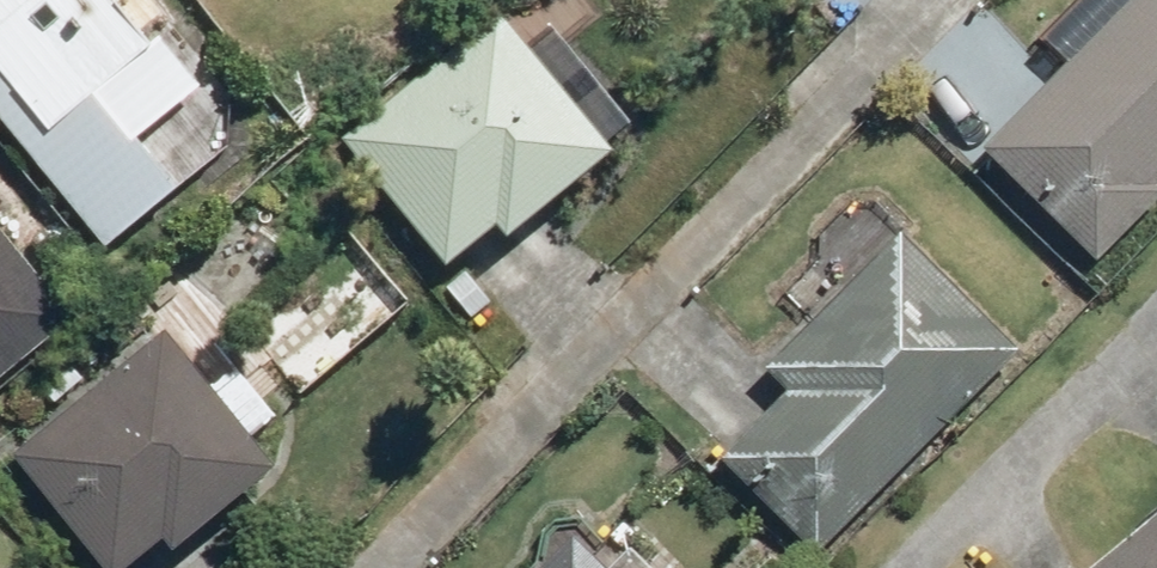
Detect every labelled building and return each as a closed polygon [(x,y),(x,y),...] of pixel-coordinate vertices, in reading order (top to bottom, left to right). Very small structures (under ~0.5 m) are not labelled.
[(107,247),(184,185),(141,131),(202,83),(161,32),(152,39),(120,0),(0,0),(0,114),(107,247)] [(986,146),(1099,258),(1156,199),(1156,0),(1130,0),(986,146)] [(526,42),(499,9),(344,134),(448,262),(501,220),(510,231),(616,145),(610,138),(634,119),(554,19),(526,42)] [(76,319),(0,224),(0,380),(76,319)] [(790,389),(723,455),(820,553),(1022,347),(928,253),(904,229),(765,365),(790,389)] [(111,567),(123,567),(166,532),(178,546),(280,461),(167,327),(15,454),(111,567)] [(1088,567),(1156,567),(1156,512),(1088,567)] [(632,543),(612,563),(579,529),(539,567),(656,567),(632,543)]
